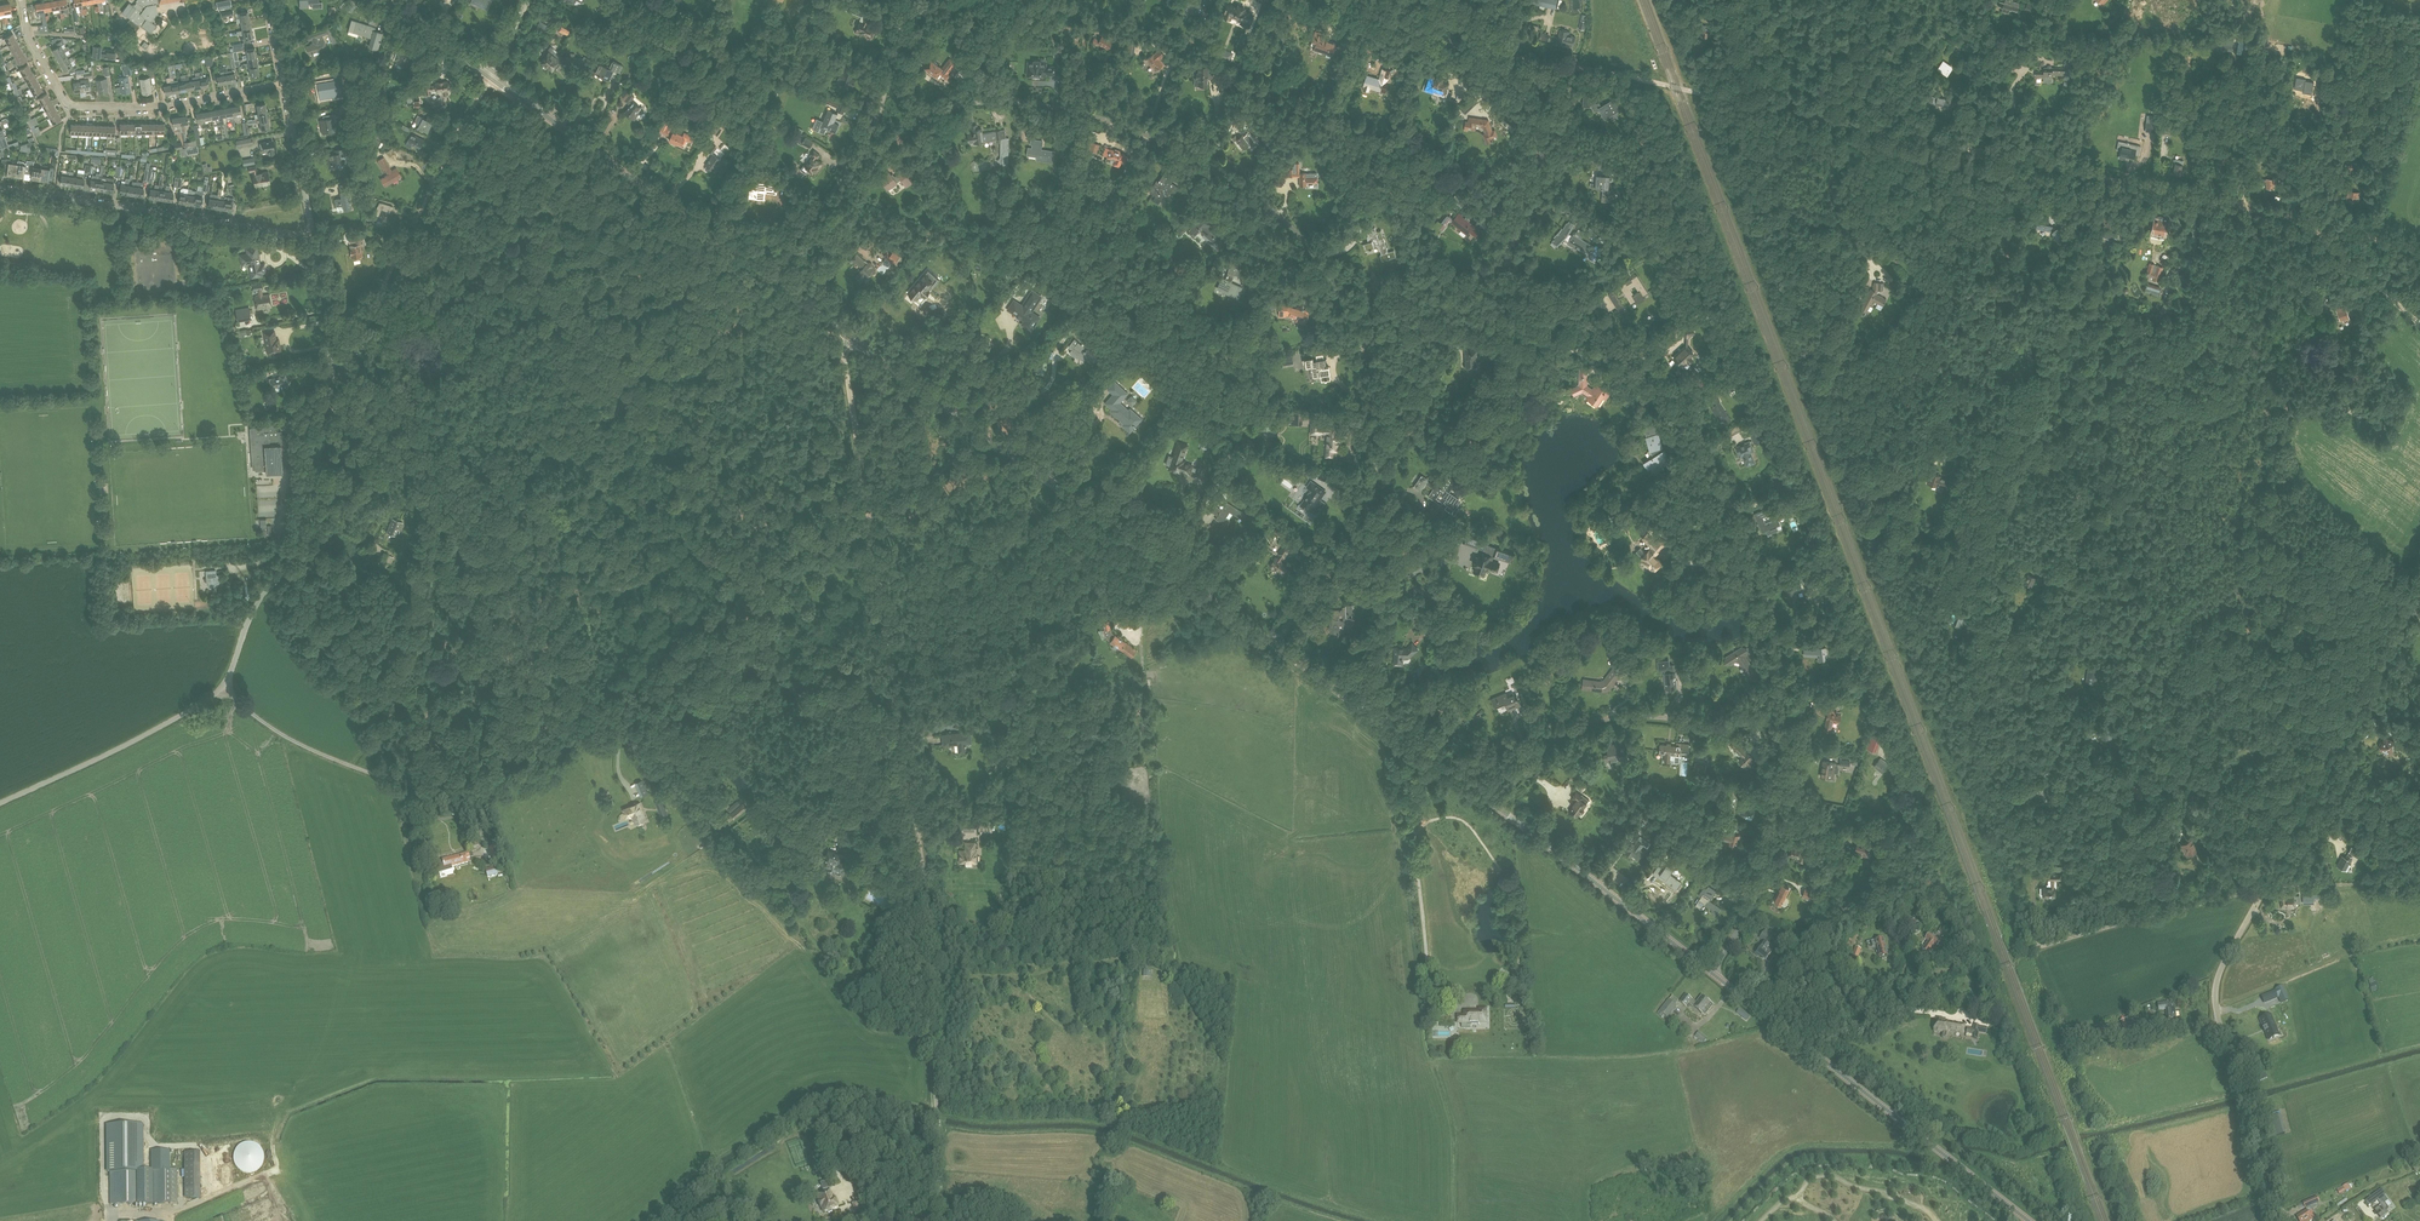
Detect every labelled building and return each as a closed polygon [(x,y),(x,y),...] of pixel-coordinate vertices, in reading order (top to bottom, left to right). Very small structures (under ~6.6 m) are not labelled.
[(52,9),(60,8),(58,0),(56,0),(51,1),(52,9)] [(60,8),(60,13),(64,12),(64,13),(69,12),(68,6),(67,6),(66,0),(58,0),(60,8)] [(82,17),(85,16),(84,14),(83,8),(82,4),(82,0),(74,0),(75,5),(78,5),(79,9),(80,9),(81,14),(82,14),(82,17)] [(141,1),(139,4),(137,2),(134,6),(129,2),(122,12),(130,18),(124,26),(134,33),(140,25),(151,33),(156,26),(151,22),(158,13),(156,6),(159,5),(159,3),(174,0),(140,0),(141,1)] [(216,3),(217,10),(232,8),(230,0),(216,3)] [(313,8),(322,7),(322,2),(319,2),(318,0),(300,0),(300,5),(300,8),(309,8),(308,3),(312,3),(313,8)] [(488,9),(492,0),(472,0),(471,2),(472,2),(488,9)] [(1204,20),(1210,4),(1214,6),(1216,0),(1201,0),(1199,4),(1198,4),(1190,1),(1186,10),(1200,15),(1199,18),(1204,20)] [(1556,9),(1557,1),(1552,0),(1547,0),(1545,6),(1556,9)] [(2003,8),(2002,11),(2008,13),(2010,10),(2011,10),(2012,10),(2017,11),(2019,3),(2012,1),(2012,0),(2009,0),(2008,0),(2005,0),(2005,3),(2000,2),(1999,7),(2003,8)] [(43,2),(45,11),(52,9),(51,1),(43,2)] [(45,11),(43,2),(36,3),(37,12),(41,11),(43,25),(39,26),(40,32),(48,32),(47,21),(46,15),(45,11)] [(2,5),(4,13),(11,12),(10,3),(2,5)] [(2025,9),(2035,13),(2037,7),(2027,3),(2025,9)] [(1244,7),(1239,5),(1238,5),(1238,6),(1232,4),(1232,6),(1227,4),(1223,16),(1228,18),(1230,14),(1245,20),(1245,21),(1244,24),(1249,26),(1254,14),(1249,12),(1250,11),(1244,9),(1245,7),(1244,7)] [(861,17),(865,8),(846,7),(846,11),(861,17)] [(239,13),(241,21),(250,20),(248,11),(239,13)] [(870,16),(869,15),(868,15),(867,14),(866,14),(866,15),(866,16),(862,23),(859,22),(857,27),(855,31),(856,32),(861,34),(869,37),(870,37),(871,37),(872,36),(875,28),(869,26),(869,27),(866,26),(869,19),(870,16)] [(177,27),(168,20),(152,41),(161,48),(177,27)] [(241,21),(242,30),(251,28),(250,20),(241,21)] [(374,30),(375,27),(356,21),(353,32),(372,37),(369,46),(377,49),(382,32),(374,30)] [(559,31),(567,35),(570,30),(562,26),(559,31)] [(313,53),(314,55),(320,53),(319,51),(327,48),(324,39),(322,36),(329,33),(328,31),(327,27),(315,32),(306,35),(308,41),(311,40),(312,43),(310,44),(311,45),(306,46),(309,54),(313,53)] [(242,30),(245,42),(250,41),(250,38),(253,37),(251,28),(242,30)] [(1556,42),(1574,46),(1576,36),(1573,36),(1573,35),(1569,34),(1570,30),(1560,28),(1558,37),(1556,42)] [(1703,37),(1707,38),(1708,35),(1710,36),(1712,30),(1708,29),(1708,30),(1702,29),(1701,33),(1703,34),(1703,37)] [(1326,56),(1330,58),(1331,54),(1332,54),(1336,43),(1324,39),(1326,34),(1315,31),(1312,40),(1316,42),(1314,48),(1327,53),(1326,56)] [(1247,43),(1250,34),(1243,32),(1240,40),(1247,43)] [(4,38),(8,45),(16,40),(13,34),(4,38)] [(1098,43),(1108,49),(1112,42),(1101,36),(1099,40),(1094,38),(1092,41),(1097,45),(1098,43)] [(2217,48),(2231,51),(2233,39),(2229,38),(2228,39),(2228,41),(2223,40),(2223,38),(2216,37),(2215,42),(2218,43),(2217,48)] [(52,49),(57,57),(65,52),(68,50),(69,49),(67,46),(63,49),(61,45),(64,43),(62,40),(61,38),(57,38),(51,41),(53,45),(55,44),(56,47),(52,49)] [(330,47),(335,45),(332,38),(327,40),(330,47)] [(1125,52),(1132,54),(1134,39),(1127,38),(1125,52)] [(2243,43),(2244,39),(2240,38),(2239,38),(2236,53),(2241,54),(2244,43),(2243,43)] [(1337,47),(1344,50),(1347,41),(1340,39),(1337,47)] [(8,45),(12,51),(20,46),(16,40),(8,45)] [(141,46),(146,49),(149,44),(145,41),(141,46)] [(100,57),(116,59),(116,52),(101,51),(101,46),(94,45),(93,56),(100,57)] [(12,51),(15,57),(23,52),(20,46),(12,51)] [(1111,46),(1107,53),(1112,56),(1116,49),(1111,46)] [(577,68),(583,71),(588,63),(590,59),(584,56),(583,58),(581,57),(575,56),(575,55),(575,53),(570,53),(569,58),(561,57),(553,51),(553,49),(550,47),(548,50),(549,53),(545,58),(544,58),(541,62),(543,64),(542,65),(542,68),(544,69),(547,69),(549,68),(552,70),(553,69),(554,70),(555,70),(559,64),(563,65),(563,63),(574,64),(578,65),(577,68)] [(247,58),(256,56),(255,48),(246,49),(247,58)] [(1216,48),(1214,54),(1227,60),(1230,53),(1216,48)] [(397,61),(396,65),(397,67),(401,68),(403,67),(403,65),(410,67),(412,61),(409,60),(412,52),(401,49),(399,54),(396,53),(394,60),(397,61)] [(1153,66),(1157,70),(1162,66),(1163,67),(1165,65),(1164,64),(1160,58),(1165,54),(1160,49),(1155,53),(1154,52),(1147,59),(1150,63),(1153,67),(1153,66)] [(15,57),(19,64),(27,59),(23,52),(15,57)] [(57,57),(60,63),(69,59),(67,55),(65,52),(57,57)] [(813,59),(817,63),(823,58),(819,54),(813,59)] [(242,68),(249,67),(249,66),(258,65),(256,56),(247,58),(248,63),(245,63),(245,64),(241,64),(241,65),(242,66),(242,68)] [(68,68),(70,71),(78,67),(72,57),(69,59),(60,63),(65,70),(68,68)] [(940,73),(947,78),(950,74),(948,73),(952,67),(955,69),(958,65),(949,58),(942,68),(937,65),(937,63),(935,61),(933,62),(929,58),(923,67),(937,77),(940,73)] [(1046,74),(1055,75),(1055,66),(1046,66),(1046,63),(1040,63),(1040,61),(1034,60),(1034,62),(1027,62),(1027,75),(1033,75),(1033,76),(1039,76),(1045,76),(1046,74)] [(1936,70),(1945,76),(1952,65),(1943,60),(1936,70)] [(413,67),(419,73),(425,67),(420,61),(413,67)] [(595,73),(609,79),(614,70),(620,72),(623,65),(613,61),(610,68),(600,63),(595,73)] [(836,83),(849,87),(850,86),(853,87),(854,84),(856,79),(852,77),(854,73),(850,72),(852,66),(843,63),(836,83)] [(19,69),(23,76),(31,71),(28,64),(19,69)] [(171,84),(173,93),(180,91),(179,83),(178,80),(174,81),(171,65),(168,65),(170,77),(171,82),(171,84)] [(251,75),(252,79),(257,78),(256,74),(260,73),(258,65),(249,66),(249,67),(251,75)] [(1198,85),(1207,85),(1207,78),(1212,78),(1212,69),(1212,66),(1198,66),(1198,72),(1197,72),(1197,73),(1197,78),(1198,78),(1198,85)] [(337,71),(338,76),(349,74),(359,72),(358,68),(348,69),(337,71)] [(1370,88),(1385,93),(1388,81),(1387,81),(1391,70),(1382,68),(1379,79),(1367,75),(1363,86),(1364,86),(1363,89),(1369,91),(1370,88)] [(2043,77),(2052,77),(2052,70),(2060,70),(2060,74),(2065,74),(2065,68),(2043,68),(2043,72),(2036,72),(2036,77),(2043,77)] [(2316,77),(2325,80),(2327,70),(2318,68),(2316,77)] [(23,76),(26,82),(35,77),(31,71),(23,76)] [(231,71),(227,71),(224,72),(224,75),(226,83),(236,81),(234,73),(231,73),(231,71)] [(184,75),(187,90),(195,89),(193,80),(189,81),(188,74),(184,75)] [(179,83),(180,91),(187,90),(184,75),(181,75),(182,82),(179,83)] [(218,81),(218,84),(226,83),(224,75),(214,76),(215,81),(218,81)] [(1443,97),(1450,99),(1453,92),(1450,91),(1448,90),(1449,89),(1447,88),(1449,83),(1444,81),(1443,82),(1442,81),(1443,78),(1438,76),(1437,77),(1430,75),(1425,89),(1444,96),(1443,97)] [(119,78),(122,94),(131,92),(129,76),(119,78)] [(196,77),(192,77),(193,80),(195,89),(202,87),(200,79),(200,76),(196,77)] [(1387,88),(1394,90),(1397,77),(1390,76),(1387,88)] [(26,82),(30,88),(39,83),(35,77),(26,82)] [(200,79),(202,87),(209,86),(208,83),(211,82),(210,77),(200,79)] [(97,80),(99,93),(108,92),(107,85),(108,85),(107,78),(97,80)] [(140,79),(143,94),(152,93),(150,78),(140,79)] [(331,94),(332,97),(344,95),(341,78),(335,79),(335,80),(318,83),(320,96),(331,94)] [(73,83),(75,93),(91,90),(89,79),(81,81),(81,82),(73,83)] [(606,79),(605,81),(614,87),(615,85),(606,79)] [(2306,82),(2297,80),(2294,91),(2303,93),(2303,94),(2307,95),(2307,96),(2312,97),(2314,85),(2306,83),(2306,82)] [(426,86),(427,95),(431,94),(431,91),(437,90),(437,92),(443,91),(444,94),(445,95),(448,95),(449,93),(448,91),(449,91),(449,89),(450,89),(451,88),(451,87),(451,86),(451,85),(450,84),(450,83),(449,83),(448,83),(448,81),(436,83),(436,85),(426,86)] [(619,84),(627,90),(629,86),(621,81),(619,84)] [(32,95),(33,99),(39,95),(37,93),(42,90),(39,83),(30,88),(33,94),(32,95)] [(173,93),(171,84),(164,86),(165,94),(173,93)] [(831,105),(838,108),(840,103),(833,99),(824,96),(819,94),(818,95),(811,92),(809,97),(816,100),(817,99),(831,105)] [(1584,92),(1583,107),(1590,107),(1592,93),(1584,92)] [(38,98),(42,104),(51,99),(47,93),(38,98)] [(625,112),(634,119),(634,118),(635,118),(637,116),(636,116),(637,115),(638,115),(645,112),(642,106),(639,107),(630,100),(634,96),(631,93),(625,101),(631,105),(625,112)] [(20,102),(21,105),(28,101),(26,97),(22,99),(21,95),(18,97),(20,102)] [(1952,102),(1933,96),(1932,101),(1950,107),(1952,102)] [(42,104),(46,111),(54,106),(51,99),(42,104)] [(1600,110),(1605,119),(1620,110),(1614,99),(1601,106),(1600,103),(1594,103),(1593,103),(1593,104),(1592,104),(1592,105),(1592,106),(1591,106),(1592,107),(1594,111),(1600,110)] [(2102,103),(2106,107),(2111,103),(2107,99),(2102,103)] [(245,104),(246,111),(250,110),(250,107),(254,106),(253,102),(245,104)] [(258,113),(267,112),(265,103),(257,105),(258,113)] [(240,105),(232,106),(235,122),(238,121),(238,118),(242,117),(241,113),(240,105)] [(46,111),(49,117),(58,112),(54,106),(46,111)] [(232,106),(225,107),(227,116),(226,116),(226,119),(231,118),(231,122),(232,122),(232,126),(235,125),(235,122),(232,106)] [(227,116),(225,107),(218,109),(220,117),(226,116),(227,116)] [(212,118),(213,120),(216,120),(217,125),(221,124),(220,120),(219,117),(220,117),(218,109),(211,110),(212,118)] [(203,111),(205,120),(208,119),(212,118),(211,110),(203,111)] [(828,110),(823,122),(816,119),(812,130),(824,135),(826,129),(835,132),(838,125),(834,123),(837,114),(828,110)] [(205,120),(203,111),(196,113),(198,124),(201,124),(201,125),(202,125),(203,128),(207,127),(205,120)] [(49,117),(53,124),(62,119),(58,112),(49,117)] [(257,123),(260,122),(269,120),(267,112),(258,113),(259,118),(256,119),(252,120),(252,119),(247,120),(248,124),(253,123),(257,123)] [(183,132),(182,132),(183,135),(184,135),(184,131),(186,131),(184,123),(192,122),(191,117),(187,117),(187,114),(180,116),(183,132)] [(320,120),(322,133),(336,131),(335,127),(333,127),(332,118),(336,118),(335,114),(328,115),(329,119),(320,120)] [(428,132),(433,135),(435,130),(430,128),(435,119),(428,115),(425,119),(423,118),(418,115),(414,122),(420,124),(418,127),(428,132)] [(178,132),(182,132),(183,132),(180,116),(172,117),(174,129),(178,128),(178,132)] [(1489,122),(1488,123),(1486,121),(1486,120),(1470,117),(1469,122),(1466,121),(1464,130),(1468,130),(1468,128),(1474,129),(1475,125),(1481,126),(1481,125),(1482,125),(1485,127),(1486,131),(1485,131),(1485,134),(1484,134),(1485,135),(1484,135),(1486,139),(1488,143),(1493,141),(1492,138),(1497,135),(1495,130),(1492,131),(1489,122)] [(2145,131),(2156,132),(2158,120),(2149,119),(2149,122),(2146,122),(2145,131)] [(260,122),(262,130),(270,129),(269,120),(260,122)] [(2159,132),(2170,135),(2172,127),(2171,127),(2171,126),(2163,124),(2162,126),(2161,125),(2159,132)] [(999,171),(1010,171),(1010,167),(1008,167),(1009,137),(1006,138),(1005,129),(995,131),(995,133),(982,135),(981,129),(977,129),(976,125),(970,125),(971,132),(968,133),(968,135),(967,135),(967,137),(967,140),(968,140),(968,142),(973,141),(973,143),(996,140),(996,143),(1000,143),(999,157),(997,159),(997,161),(999,162),(999,171)] [(677,142),(681,144),(684,138),(690,141),(692,136),(684,132),(682,135),(676,132),(675,133),(672,131),(672,132),(670,131),(672,128),(668,126),(664,133),(671,136),(669,140),(677,144),(677,142)] [(33,130),(36,137),(42,134),(40,130),(37,132),(36,128),(33,130)] [(789,140),(797,144),(801,135),(793,131),(789,140)] [(196,138),(197,145),(205,144),(203,137),(200,137),(199,132),(195,132),(196,138)] [(1236,139),(1244,149),(1250,145),(1251,147),(1256,143),(1249,133),(1245,136),(1243,134),(1238,138),(1235,135),(1232,137),(1235,140),(1236,139)] [(412,144),(420,148),(424,140),(412,134),(406,144),(411,147),(412,144)] [(1,151),(12,148),(10,144),(8,145),(5,137),(0,139),(0,148),(1,151)] [(801,144),(810,148),(813,142),(805,137),(804,139),(801,144)] [(236,140),(237,147),(252,144),(251,138),(236,140)] [(1037,158),(1053,161),(1054,151),(1041,149),(1041,146),(1042,146),(1043,141),(1031,139),(1030,144),(1033,144),(1032,148),(1028,148),(1027,153),(1037,155),(1037,158)] [(267,150),(268,154),(275,154),(274,148),(273,140),(263,142),(259,143),(260,146),(261,151),(267,150)] [(1085,149),(1097,153),(1100,145),(1088,140),(1085,149)] [(2119,155),(2134,158),(2135,154),(2138,155),(2141,143),(2132,141),(2131,148),(2122,146),(2119,155)] [(708,151),(712,154),(717,147),(713,144),(708,151)] [(1105,161),(1119,166),(1121,162),(1125,163),(1128,156),(1124,154),(1120,152),(1121,151),(1115,149),(1115,150),(1106,147),(1103,155),(1107,156),(1105,161)] [(339,169),(342,169),(343,167),(343,165),(341,163),(342,162),(340,156),(348,155),(347,148),(336,150),(336,154),(327,155),(328,165),(332,164),(332,165),(337,166),(338,168),(339,169)] [(812,157),(806,164),(805,163),(800,170),(805,174),(809,169),(813,172),(818,167),(819,167),(823,163),(817,158),(820,155),(814,150),(810,156),(812,157)] [(2217,162),(2224,164),(2225,159),(2227,160),(2228,155),(2219,153),(2217,162)] [(715,167),(722,173),(728,165),(721,160),(714,154),(706,165),(706,166),(705,168),(705,170),(707,172),(710,171),(711,169),(713,170),(715,167)] [(242,160),(243,166),(257,164),(255,157),(242,160)] [(381,179),(385,186),(401,177),(396,167),(391,170),(384,157),(378,160),(384,171),(383,171),(384,173),(386,171),(388,174),(381,179)] [(1,164),(4,165),(3,170),(7,170),(6,175),(15,176),(17,164),(8,162),(9,160),(2,159),(1,164)] [(2172,173),(2180,174),(2183,160),(2176,159),(2172,173)] [(24,173),(27,174),(29,160),(27,160),(26,163),(24,162),(24,161),(18,160),(17,164),(15,176),(23,177),(24,173)] [(30,179),(39,180),(41,167),(33,166),(34,161),(29,160),(27,174),(31,174),(30,179)] [(204,172),(212,170),(211,166),(207,167),(207,163),(203,164),(204,172)] [(1317,177),(1317,173),(1299,173),(1299,163),(1293,163),(1293,169),(1290,169),(1283,169),(1283,177),(1294,177),(1299,177),(1299,186),(1306,186),(1306,183),(1318,183),(1318,177),(1317,177)] [(97,189),(105,190),(107,177),(103,176),(104,165),(101,165),(100,173),(99,173),(97,189)] [(262,184),(264,186),(267,186),(267,183),(269,183),(268,173),(263,174),(263,173),(257,174),(255,165),(249,167),(250,172),(252,171),(255,185),(262,184)] [(39,180),(48,181),(48,177),(52,178),(54,167),(50,167),(49,169),(41,167),(39,180)] [(880,178),(887,189),(896,183),(901,179),(906,187),(915,181),(905,167),(897,173),(898,174),(893,178),(889,172),(880,178)] [(60,183),(67,184),(69,171),(67,170),(67,172),(62,172),(61,174),(60,183)] [(67,184),(75,186),(76,177),(73,176),(74,172),(69,171),(67,184)] [(1170,190),(1175,193),(1179,187),(1170,182),(1169,183),(1167,181),(1171,175),(1165,171),(1158,181),(1157,180),(1153,186),(1151,185),(1148,189),(1151,191),(1150,192),(1153,194),(1150,198),(1159,204),(1163,198),(1165,194),(1167,195),(1170,190)] [(75,186),(83,187),(85,173),(77,172),(77,177),(76,177),(75,186)] [(89,188),(97,189),(99,173),(96,173),(96,175),(92,175),(91,179),(89,188)] [(1605,201),(1615,202),(1616,191),(1609,191),(1610,176),(1597,175),(1596,187),(1603,188),(1602,198),(1605,198),(1605,201)] [(156,198),(164,200),(165,191),(162,190),(162,185),(163,179),(162,179),(163,176),(160,176),(159,185),(158,185),(156,198)] [(105,190),(112,191),(114,178),(107,177),(105,190)] [(128,185),(129,179),(129,178),(125,178),(124,184),(121,184),(119,192),(127,194),(128,185)] [(2266,188),(2274,188),(2274,184),(2276,184),(2277,180),(2274,180),(2274,179),(2267,178),(2266,188)] [(127,194),(134,195),(136,182),(132,181),(132,185),(128,185),(127,194)] [(134,195),(142,196),(143,187),(144,182),(140,182),(136,181),(136,182),(134,195)] [(748,198),(765,200),(765,198),(766,191),(773,192),(774,183),(766,182),(766,184),(750,182),(748,198)] [(149,197),(156,198),(158,185),(155,184),(154,189),(150,188),(149,197)] [(164,200),(171,201),(173,192),(169,191),(170,185),(166,185),(165,191),(164,200)] [(178,202),(186,203),(188,188),(182,187),(181,189),(180,193),(178,202)] [(186,203),(194,204),(196,191),(192,190),(192,189),(188,188),(186,203)] [(218,193),(218,194),(216,207),(216,208),(223,209),(224,200),(225,198),(221,198),(221,193),(222,188),(219,188),(218,193)] [(1182,195),(1192,202),(1196,196),(1186,189),(1182,195)] [(2348,189),(2347,195),(2346,200),(2352,202),(2353,199),(2356,200),(2356,198),(2359,198),(2360,192),(2348,189)] [(343,205),(344,210),(351,208),(347,190),(340,192),(341,195),(340,195),(340,196),(340,198),(335,199),(336,206),(343,205)] [(203,192),(196,191),(194,204),(201,205),(203,192)] [(216,207),(218,194),(210,193),(210,198),(209,198),(208,206),(216,208),(216,207)] [(225,197),(225,198),(224,200),(223,209),(230,210),(232,201),(233,202),(234,198),(225,197)] [(387,224),(391,214),(389,213),(392,206),(379,202),(375,212),(376,215),(379,216),(376,222),(382,225),(383,222),(387,224)] [(1469,231),(1476,236),(1480,230),(1469,221),(1471,219),(1467,216),(1465,218),(1462,216),(1463,215),(1459,212),(1454,219),(1450,216),(1451,215),(1450,214),(1449,215),(1448,214),(1442,221),(1438,219),(1436,222),(1433,219),(1430,223),(1438,230),(1440,228),(1442,230),(1450,220),(1467,234),(1469,231)] [(1200,231),(1218,246),(1222,240),(1219,238),(1221,235),(1211,226),(1204,217),(1189,231),(1195,236),(1200,231)] [(1176,230),(1181,235),(1192,224),(1187,219),(1176,230)] [(2151,235),(2165,237),(2168,221),(2154,219),(2151,235)] [(1577,247),(1588,254),(1592,245),(1574,235),(1572,238),(1567,235),(1574,224),(1569,221),(1568,223),(1567,223),(1562,232),(1559,235),(1558,234),(1554,238),(1554,239),(1554,240),(1552,241),(1557,246),(1565,239),(1570,241),(1568,243),(1576,248),(1577,247)] [(2053,236),(2058,243),(2065,238),(2062,234),(2061,235),(2057,228),(2055,229),(2052,228),(2052,226),(2037,223),(2036,228),(2052,231),(2055,235),(2053,236)] [(1380,254),(1382,261),(1396,256),(1394,250),(1388,252),(1381,230),(1377,232),(1375,227),(1366,230),(1368,237),(1367,237),(1369,242),(1365,243),(1367,251),(1375,248),(1374,247),(1379,245),(1379,247),(1382,254),(1380,254)] [(2103,237),(2112,240),(2114,237),(2116,238),(2118,234),(2106,230),(2103,237)] [(353,258),(354,260),(360,259),(360,256),(363,256),(361,244),(360,244),(360,240),(364,239),(363,234),(355,236),(348,237),(348,242),(356,241),(357,245),(350,246),(352,258),(353,258)] [(1595,243),(1604,248),(1607,244),(1605,242),(1606,241),(1605,240),(1606,238),(1603,236),(1601,238),(1599,237),(1595,243)] [(1208,240),(1202,245),(1207,251),(1213,246),(1208,240)] [(250,263),(252,277),(262,275),(261,273),(265,272),(264,264),(260,265),(257,250),(256,250),(255,247),(247,248),(248,254),(241,255),(242,265),(250,263)] [(886,257),(893,265),(900,257),(894,251),(891,254),(888,251),(884,256),(886,257)] [(991,260),(997,262),(998,257),(993,256),(992,255),(982,251),(981,254),(991,258),(991,260)] [(856,276),(861,280),(866,274),(868,276),(870,273),(873,275),(875,275),(877,274),(877,272),(874,269),(875,268),(873,266),(873,264),(870,262),(868,262),(857,253),(853,258),(863,268),(861,270),(862,270),(856,276)] [(1597,261),(1594,267),(1599,270),(1603,264),(1597,261)] [(2152,280),(2159,282),(2163,267),(2158,265),(2149,262),(2147,270),(2145,276),(2152,278),(2152,280)] [(1218,288),(1238,298),(1241,293),(1240,292),(1242,287),(1231,282),(1234,274),(1238,275),(1240,265),(1231,263),(1229,273),(1228,275),(1228,274),(1227,276),(1226,280),(1222,278),(1218,288)] [(924,273),(906,295),(923,310),(933,298),(926,292),(935,282),(924,273)] [(2164,273),(2159,281),(2165,285),(2170,277),(2164,273)] [(1631,279),(1630,278),(1625,281),(1626,283),(1620,286),(1631,303),(1636,301),(1637,303),(1645,298),(1644,295),(1648,292),(1637,275),(1631,279)] [(1859,313),(1864,316),(1866,312),(1867,312),(1873,300),(1878,303),(1876,307),(1881,310),(1886,299),(1876,294),(1878,290),(1883,290),(1883,283),(1878,282),(1874,282),(1874,288),(1873,290),(1871,289),(1860,308),(1861,309),(1859,313)] [(2144,291),(2159,296),(2161,286),(2147,282),(2144,291)] [(255,296),(257,309),(271,307),(269,294),(263,295),(262,289),(261,283),(252,284),(253,291),(257,290),(258,296),(255,296)] [(1032,327),(1033,328),(1034,325),(1035,326),(1041,317),(1033,311),(1043,296),(1034,290),(1024,305),(1016,299),(1009,308),(1028,321),(1026,323),(1027,325),(1029,327),(1032,327)] [(1613,301),(1618,297),(1614,291),(1609,294),(1613,301)] [(940,302),(944,297),(939,294),(935,298),(940,302)] [(1264,302),(1268,311),(1277,307),(1273,298),(1264,302)] [(1620,300),(1614,303),(1620,311),(1625,308),(1620,300)] [(1297,321),(1306,324),(1309,314),(1313,308),(1309,305),(1305,311),(1293,307),(1292,308),(1288,307),(1288,304),(1280,305),(1280,316),(1286,316),(1286,313),(1290,314),(1290,316),(1298,318),(1297,321)] [(2160,313),(2165,315),(2170,307),(2167,306),(2167,307),(2164,305),(2160,311),(2161,311),(2160,313)] [(249,307),(235,309),(237,321),(251,319),(249,307)] [(2343,319),(2343,321),(2349,319),(2345,309),(2343,310),(2342,307),(2336,309),(2340,320),(2343,319)] [(1071,324),(1076,336),(1086,332),(1081,320),(1071,324)] [(1680,331),(1687,339),(1695,332),(1688,324),(1680,331)] [(264,332),(268,353),(281,350),(280,345),(278,346),(277,342),(276,342),(275,340),(276,340),(274,330),(264,332)] [(1476,343),(1483,345),(1486,337),(1471,332),(1468,340),(1474,342),(1476,343)] [(1698,338),(1692,344),(1694,346),(1701,340),(1698,338)] [(1091,358),(1091,359),(1096,359),(1095,349),(1087,350),(1087,352),(1084,352),(1082,351),(1080,350),(1082,347),(1082,345),(1074,340),(1069,346),(1072,348),(1071,350),(1072,351),(1071,352),(1078,357),(1078,356),(1079,357),(1083,358),(1085,358),(1091,358)] [(1473,366),(1473,369),(1479,369),(1481,366),(1480,361),(1477,361),(1477,357),(1477,346),(1465,347),(1467,366),(1473,366)] [(1674,357),(1682,366),(1688,361),(1688,362),(1689,362),(1690,362),(1691,362),(1692,361),(1693,360),(1693,359),(1693,358),(1692,358),(1690,356),(1693,353),(1687,346),(1674,357)] [(2035,353),(2034,349),(2026,349),(2026,361),(2033,361),(2033,353),(2035,353)] [(1277,355),(1279,365),(1293,363),(1291,353),(1277,355)] [(1321,374),(1322,380),(1331,378),(1329,366),(1325,367),(1325,364),(1327,363),(1326,358),(1324,358),(1323,354),(1316,355),(1317,360),(1314,360),(1313,358),(1304,359),(1304,363),(1307,363),(1307,367),(1312,366),(1312,369),(1311,369),(1312,376),(1321,374)] [(1587,368),(1580,368),(1579,383),(1578,385),(1571,389),(1573,394),(1580,390),(1588,395),(1586,397),(1597,405),(1603,397),(1606,399),(1610,392),(1597,384),(1593,389),(1587,385),(1587,368)] [(245,376),(247,382),(249,381),(266,377),(264,370),(248,375),(245,376)] [(1112,376),(1116,380),(1122,373),(1118,370),(1112,376)] [(1528,384),(1533,384),(1535,376),(1538,376),(1538,373),(1525,371),(1524,377),(1529,378),(1528,384)] [(269,380),(271,387),(282,385),(282,386),(288,385),(285,374),(280,375),(280,376),(271,378),(272,380),(269,380)] [(1124,377),(1118,383),(1122,388),(1128,382),(1124,377)] [(267,386),(264,378),(253,381),(255,388),(260,387),(260,388),(267,386)] [(1122,425),(1130,432),(1142,419),(1130,408),(1128,410),(1120,402),(1128,393),(1114,381),(1108,389),(1113,394),(1105,403),(1112,409),(1110,411),(1124,423),(1122,425)] [(1559,396),(1561,400),(1571,396),(1569,391),(1559,396)] [(1723,419),(1726,423),(1731,420),(1719,402),(1720,401),(1717,397),(1711,402),(1713,405),(1711,407),(1720,421),(1723,419)] [(2356,415),(2358,428),(2364,427),(2363,423),(2367,423),(2367,419),(2363,420),(2362,414),(2356,415)] [(1326,456),(1333,457),(1333,451),(1338,451),(1339,445),(1340,445),(1341,445),(1342,444),(1342,443),(1343,442),(1342,441),(1342,440),(1340,439),(1341,433),(1339,433),(1339,425),(1328,424),(1328,425),(1320,425),(1321,419),(1312,419),(1311,428),(1311,431),(1316,431),(1321,431),(1320,433),(1325,433),(1329,433),(1328,447),(1327,447),(1326,456)] [(1650,468),(1654,474),(1664,468),(1662,466),(1671,460),(1668,454),(1667,455),(1664,450),(1663,450),(1662,447),(1662,446),(1658,434),(1654,423),(1643,427),(1647,438),(1646,438),(1650,450),(1653,457),(1645,462),(1649,469),(1650,468)] [(1747,427),(1755,444),(1763,440),(1756,423),(1747,427)] [(266,470),(266,473),(275,472),(283,472),(283,469),(289,468),(286,433),(279,434),(279,431),(277,431),(276,424),(265,425),(265,427),(250,428),(252,428),(253,441),(251,441),(253,463),(255,463),(255,471),(266,470)] [(1483,440),(1490,442),(1492,435),(1486,433),(1483,440)] [(250,438),(243,439),(243,447),(251,447),(250,438)] [(1206,446),(1210,447),(1213,441),(1204,438),(1202,443),(1206,444),(1206,446)] [(1170,467),(1169,470),(1180,473),(1180,471),(1189,474),(1190,470),(1196,472),(1195,474),(1203,476),(1207,465),(1199,462),(1197,468),(1193,467),(1194,464),(1185,461),(1186,460),(1183,459),(1186,450),(1187,450),(1189,444),(1179,441),(1173,457),(1169,455),(1165,465),(1170,467)] [(1744,455),(1748,463),(1754,460),(1751,452),(1754,451),(1750,442),(1736,448),(1740,457),(1744,455)] [(1929,459),(1943,460),(1943,450),(1929,450),(1929,459)] [(1452,513),(1455,515),(1459,507),(1456,506),(1455,505),(1459,500),(1448,493),(1460,476),(1453,471),(1452,473),(1447,470),(1442,477),(1443,477),(1430,496),(1440,503),(1442,501),(1447,504),(1445,508),(1452,513)] [(1938,484),(1945,487),(1948,480),(1938,476),(1939,475),(1931,472),(1927,483),(1937,486),(1938,484)] [(1414,486),(1421,491),(1429,479),(1422,475),(1414,486)] [(1310,507),(1318,512),(1324,503),(1319,499),(1321,496),(1321,497),(1325,491),(1311,481),(1307,487),(1313,491),(1311,494),(1310,493),(1301,505),(1308,510),(1310,507)] [(1454,496),(1460,500),(1465,493),(1459,488),(1454,496)] [(1216,519),(1227,526),(1230,520),(1226,517),(1229,511),(1243,520),(1247,514),(1227,502),(1222,509),(1213,503),(1209,510),(1218,516),(1216,519)] [(1766,530),(1768,534),(1778,530),(1776,526),(1780,524),(1778,519),(1784,517),(1782,512),(1776,514),(1773,506),(1755,513),(1762,532),(1766,530)] [(387,531),(396,535),(398,529),(400,530),(403,523),(392,518),(387,531)] [(1280,524),(1274,532),(1292,545),(1298,537),(1280,524)] [(414,532),(416,542),(423,541),(422,530),(414,532)] [(1476,577),(1478,571),(1500,579),(1503,570),(1483,563),(1485,557),(1516,566),(1519,553),(1478,541),(1479,539),(1449,530),(1445,544),(1475,552),(1473,560),(1470,559),(1470,561),(1467,559),(1464,567),(1467,568),(1465,573),(1476,577)] [(1781,531),(1770,535),(1773,543),(1784,539),(1781,531)] [(1650,567),(1654,570),(1661,564),(1654,556),(1666,544),(1660,538),(1656,542),(1654,540),(1655,540),(1647,533),(1642,538),(1649,544),(1652,548),(1646,554),(1641,548),(1637,552),(1645,561),(1644,562),(1644,564),(1648,568),(1650,568),(1650,567)] [(1606,555),(1613,552),(1605,538),(1598,541),(1606,555)] [(1281,570),(1285,573),(1290,566),(1285,563),(1285,564),(1281,561),(1284,557),(1285,558),(1292,548),(1286,543),(1279,553),(1281,554),(1278,558),(1276,557),(1270,564),(1271,566),(1273,567),(1275,567),(1280,571),(1281,570)] [(391,563),(393,556),(384,553),(381,560),(391,563)] [(207,584),(210,586),(214,586),(217,584),(220,583),(219,575),(216,575),(216,570),(206,571),(207,584)] [(1997,575),(2004,582),(2009,577),(2002,570),(1997,575)] [(2024,582),(2031,586),(2036,578),(2028,574),(2024,582)] [(1788,598),(1789,604),(1799,602),(1796,590),(1803,588),(1800,578),(1787,581),(1789,589),(1787,589),(1787,591),(1785,591),(1784,592),(1783,593),(1783,595),(1784,596),(1785,597),(1786,598),(1788,598)] [(1341,634),(1341,632),(1351,635),(1355,618),(1347,616),(1347,614),(1353,614),(1352,605),(1346,605),(1346,607),(1343,607),(1343,609),(1333,609),(1333,614),(1332,618),(1329,629),(1332,629),(1332,632),(1341,634)] [(1955,626),(1961,629),(1964,623),(1969,625),(1970,621),(1972,622),(1974,618),(1961,613),(1959,616),(1955,626)] [(1124,616),(1127,625),(1134,623),(1132,615),(1124,616)] [(1118,647),(1132,657),(1137,650),(1124,641),(1115,635),(1114,634),(1113,634),(1112,633),(1112,632),(1111,631),(1111,630),(1110,629),(1110,628),(1113,627),(1111,620),(1103,622),(1105,629),(1099,631),(1100,635),(1102,639),(1106,637),(1107,638),(1108,639),(1109,640),(1114,644),(1112,646),(1112,647),(1113,649),(1114,650),(1115,650),(1117,649),(1118,647)] [(1394,664),(1403,665),(1403,657),(1406,658),(1407,656),(1409,658),(1418,650),(1412,643),(1406,649),(1403,648),(1404,648),(1395,647),(1394,664)] [(1749,678),(1755,679),(1756,673),(1756,672),(1753,671),(1753,668),(1750,667),(1751,665),(1745,655),(1747,654),(1748,648),(1742,647),(1726,657),(1725,663),(1731,664),(1736,661),(1736,660),(1740,661),(1739,662),(1749,678)] [(1818,656),(1818,661),(1825,660),(1824,654),(1827,654),(1826,647),(1817,648),(1817,650),(1804,650),(1804,656),(1818,656)] [(1664,673),(1666,689),(1677,688),(1676,680),(1673,680),(1673,677),(1676,677),(1676,675),(1681,674),(1682,664),(1674,665),(1674,664),(1670,664),(1670,660),(1657,661),(1658,671),(1665,671),(1665,673),(1664,673)] [(1546,667),(1551,676),(1556,673),(1551,664),(1546,667)] [(1582,689),(1604,691),(1604,690),(1608,689),(1609,689),(1620,676),(1626,667),(1615,666),(1612,669),(1603,681),(1584,679),(1582,689)] [(1538,671),(1544,681),(1550,677),(1550,676),(1547,670),(1545,667),(1538,671)] [(2085,683),(2096,684),(2098,670),(2087,669),(2085,683)] [(1135,701),(1136,710),(1145,709),(1144,700),(1143,692),(1149,692),(1148,689),(1147,681),(1134,682),(1135,690),(1136,690),(1137,701),(1135,701)] [(1505,702),(1509,710),(1521,705),(1517,696),(1515,697),(1513,692),(1507,695),(1506,693),(1492,699),(1495,707),(1505,702)] [(1824,730),(1830,732),(1833,720),(1839,721),(1840,715),(1837,714),(1838,713),(1837,713),(1837,712),(1828,710),(1826,718),(1827,718),(1824,730)] [(2102,733),(2103,740),(2112,739),(2110,729),(2106,729),(2106,732),(2102,732),(2102,733)] [(958,744),(959,752),(966,752),(965,743),(971,743),(970,732),(943,734),(944,745),(958,744)] [(2384,752),(2391,755),(2393,752),(2391,751),(2395,741),(2385,737),(2383,742),(2381,742),(2379,746),(2381,747),(2380,748),(2385,750),(2384,752)] [(1875,752),(1879,742),(1872,740),(1869,749),(1875,752)] [(2247,748),(2259,751),(2261,743),(2249,740),(2247,748)] [(1745,765),(1748,768),(1754,762),(1752,759),(1753,758),(1747,752),(1746,753),(1734,741),(1730,744),(1743,757),(1739,760),(1744,766),(1745,765)] [(1665,762),(1670,762),(1671,754),(1675,754),(1675,757),(1676,757),(1675,760),(1679,760),(1680,758),(1680,752),(1689,753),(1689,744),(1676,742),(1676,745),(1671,745),(1671,744),(1667,744),(1667,745),(1660,744),(1659,753),(1665,754),(1665,762)] [(1604,754),(1605,762),(1626,760),(1625,747),(1618,748),(1617,743),(1607,745),(1608,753),(1604,754)] [(1686,760),(1695,761),(1695,752),(1690,751),(1690,754),(1686,754),(1686,760)] [(1874,766),(1882,772),(1887,766),(1889,764),(1885,761),(1880,758),(1874,766)] [(1821,777),(1833,779),(1835,762),(1824,760),(1822,772),(1821,772),(1820,774),(1821,775),(1821,777)] [(1626,763),(1628,777),(1635,776),(1633,762),(1626,763)] [(1694,770),(1705,772),(1707,764),(1696,762),(1694,770)] [(2044,774),(2047,783),(2059,778),(2056,770),(2044,774)] [(635,783),(638,791),(646,787),(643,779),(642,780),(640,776),(635,778),(636,782),(635,783)] [(1878,792),(1883,793),(1887,778),(1882,777),(1878,792)] [(1734,788),(1738,789),(1739,786),(1744,787),(1745,782),(1736,780),(1734,788)] [(1577,787),(1582,791),(1586,786),(1581,782),(1577,787)] [(2047,798),(2048,800),(2053,798),(2052,796),(2050,797),(2046,785),(2037,787),(2039,792),(2038,792),(2040,798),(2041,797),(2041,800),(2047,798)] [(2136,797),(2141,799),(2145,787),(2140,786),(2140,787),(2133,785),(2131,791),(2137,793),(2136,797)] [(638,791),(640,796),(648,793),(646,787),(638,791)] [(601,794),(604,801),(610,798),(607,791),(601,794)] [(1575,815),(1577,816),(1581,812),(1583,812),(1584,810),(1583,808),(1587,804),(1586,804),(1589,800),(1582,794),(1581,795),(1576,792),(1572,797),(1577,800),(1572,806),(1572,807),(1570,810),(1572,812),(1571,812),(1575,815)] [(673,806),(673,807),(685,803),(682,796),(671,799),(671,800),(670,800),(672,807),(673,806)] [(655,802),(661,817),(668,814),(662,799),(655,802)] [(1747,814),(1752,816),(1755,808),(1750,807),(1751,802),(1745,800),(1745,801),(1741,800),(1739,807),(1742,808),(1740,814),(1746,816),(1747,814)] [(631,815),(635,825),(647,820),(639,802),(623,809),(626,817),(631,815)] [(729,814),(734,820),(748,808),(743,803),(729,814)] [(1702,819),(1709,821),(1711,813),(1704,811),(1704,812),(1700,811),(1699,817),(1702,818),(1702,819)] [(1729,845),(1735,847),(1736,842),(1738,842),(1740,835),(1733,833),(1733,831),(1735,832),(1735,829),(1734,828),(1734,826),(1735,827),(1737,822),(1730,820),(1728,825),(1730,825),(1728,832),(1723,830),(1720,839),(1730,841),(1729,845)] [(1844,835),(1850,836),(1853,827),(1847,825),(1844,835)] [(2340,835),(2342,839),(2348,836),(2342,827),(2335,831),(2338,836),(2340,835)] [(1635,829),(1628,839),(1632,841),(1639,832),(1635,829)] [(839,842),(854,849),(858,840),(855,838),(854,841),(842,835),(839,842)] [(2180,845),(2187,856),(2199,849),(2193,838),(2180,845)] [(1632,854),(1638,859),(1644,852),(1639,849),(1643,844),(1638,840),(1634,845),(1632,843),(1627,850),(1626,852),(1631,856),(1632,854)] [(1854,853),(1870,857),(1873,844),(1858,840),(1854,853)] [(960,862),(978,862),(978,861),(979,861),(979,855),(978,855),(978,850),(976,850),(976,847),(978,847),(978,843),(966,843),(966,851),(960,851),(960,862)] [(497,846),(489,848),(492,855),(499,853),(497,846)] [(1792,856),(1798,857),(1800,849),(1791,846),(1790,847),(1789,848),(1788,851),(1789,852),(1788,853),(1793,855),(1792,856)] [(1812,851),(1823,854),(1824,849),(1814,846),(1812,851)] [(2352,856),(2351,855),(2352,853),(2358,855),(2360,850),(2351,846),(2347,854),(2345,857),(2342,856),(2337,865),(2348,871),(2351,865),(2348,864),(2352,856)] [(446,868),(446,870),(453,868),(452,867),(468,862),(467,858),(470,857),(469,852),(442,859),(443,863),(437,864),(438,868),(444,867),(445,868),(446,868)] [(776,859),(780,865),(789,857),(785,852),(776,859)] [(765,868),(769,874),(775,868),(771,863),(765,868)] [(1668,865),(1658,878),(1676,891),(1682,883),(1671,875),(1675,870),(1668,865)] [(486,869),(488,877),(499,874),(497,866),(486,869)] [(2046,896),(2055,896),(2055,887),(2056,887),(2056,879),(2061,879),(2061,874),(2063,874),(2063,868),(2048,869),(2048,887),(2040,887),(2040,895),(2045,895),(2045,896),(2046,896)] [(1710,884),(1717,888),(1719,884),(1712,880),(1710,884)] [(1711,912),(1716,915),(1721,908),(1710,901),(1717,891),(1709,885),(1706,888),(1705,888),(1703,888),(1699,895),(1701,897),(1696,905),(1702,909),(1705,905),(1712,910),(1711,912)] [(1774,901),(1780,904),(1788,888),(1781,885),(1779,889),(1779,890),(1774,901)] [(1802,896),(1811,899),(1814,891),(1805,888),(1802,896)] [(2281,894),(2281,908),(2294,908),(2294,899),(2294,896),(2294,894),(2287,895),(2287,891),(2283,891),(2283,894),(2281,894)] [(2303,893),(2303,904),(2314,904),(2314,897),(2319,897),(2319,893),(2303,893)] [(876,898),(872,905),(878,910),(883,903),(876,898)] [(1911,926),(1915,931),(1919,928),(1916,925),(1919,923),(1915,917),(1906,923),(1909,927),(1911,926)] [(1759,938),(1765,942),(1771,933),(1766,929),(1759,938)] [(1923,948),(1928,952),(1934,944),(1937,946),(1940,941),(1929,933),(1925,938),(1929,940),(1923,948)] [(1882,957),(1882,959),(1886,958),(1885,955),(1888,955),(1883,938),(1870,942),(1871,945),(1876,946),(1877,950),(1876,951),(1877,953),(1878,953),(1879,957),(1882,957)] [(1760,955),(1768,961),(1773,955),(1771,953),(1771,952),(1766,948),(1769,944),(1765,942),(1758,951),(1757,950),(1755,953),(1759,956),(1760,955)] [(1852,956),(1858,958),(1861,949),(1855,947),(1852,956)] [(2282,986),(2280,987),(2275,989),(2276,990),(2274,991),(2268,993),(2270,999),(2277,996),(2278,995),(2279,997),(2281,1002),(2288,1000),(2282,986)] [(1689,1003),(1702,1013),(1711,1002),(1702,995),(1696,1002),(1692,999),(1686,994),(1680,1001),(1686,1006),(1689,1003)] [(1427,999),(1429,1010),(1437,1009),(1435,998),(1427,999)] [(1659,1011),(1668,1018),(1677,1006),(1669,999),(1659,1011)] [(2166,1009),(2167,1019),(2176,1018),(2174,1004),(2170,1005),(2169,1002),(2158,1004),(2158,1010),(2166,1009)] [(1458,1015),(1458,1023),(1487,1022),(1487,1008),(1480,1008),(1479,1010),(1479,1012),(1464,1012),(1464,1015),(1458,1015)] [(1737,1012),(1743,1017),(1746,1013),(1740,1008),(1737,1012)] [(2260,1018),(2264,1028),(2262,1028),(2263,1029),(2264,1028),(2265,1031),(2264,1032),(2265,1031),(2269,1040),(2278,1036),(2275,1029),(2276,1029),(2270,1014),(2260,1018)] [(2121,1018),(2124,1026),(2129,1024),(2127,1016),(2121,1018)] [(2139,1028),(2140,1031),(2150,1027),(2146,1018),(2136,1022),(2137,1023),(2133,1024),(2136,1029),(2139,1028)] [(1944,1037),(1945,1036),(1946,1032),(1947,1032),(1948,1029),(1964,1032),(1965,1024),(1946,1021),(1946,1020),(1939,1019),(1939,1020),(1936,1019),(1934,1031),(1944,1032),(1943,1036),(1944,1037)] [(1968,1028),(1967,1032),(1970,1032),(1971,1031),(1973,1032),(1972,1036),(1979,1038),(1980,1031),(1987,1032),(1987,1028),(1979,1026),(1980,1025),(1974,1024),(1973,1029),(1968,1028)] [(2110,1024),(2099,1027),(2099,1025),(2093,1027),(2096,1038),(2102,1036),(2101,1034),(2116,1031),(2114,1025),(2110,1026),(2110,1024)] [(1695,1036),(1704,1043),(1708,1038),(1699,1031),(1695,1036)] [(2253,1077),(2256,1082),(2267,1077),(2265,1071),(2253,1077)] [(2272,1136),(2285,1132),(2280,1113),(2266,1117),(2272,1136)] [(107,1124),(107,1171),(110,1171),(110,1202),(110,1204),(137,1204),(152,1204),(171,1204),(178,1204),(177,1169),(170,1169),(151,1169),(142,1169),(142,1124),(107,1124)] [(242,1172),(247,1173),(251,1173),(255,1171),(258,1169),(261,1166),(263,1162),(264,1158),(263,1154),(262,1150),(259,1146),(256,1144),(251,1142),(247,1142),(243,1143),(239,1145),(235,1148),(233,1152),(232,1157),(233,1162),(235,1166),(238,1169),(242,1172)] [(151,1149),(151,1169),(170,1169),(170,1149),(151,1149)] [(199,1152),(185,1152),(185,1197),(200,1197),(199,1152)] [(810,1162),(813,1169),(823,1165),(819,1153),(809,1157),(810,1162)] [(827,1211),(829,1213),(832,1212),(832,1209),(838,1206),(835,1199),(834,1200),(832,1195),(831,1196),(828,1188),(826,1181),(820,1183),(823,1190),(822,1190),(824,1194),(818,1196),(820,1201),(819,1202),(821,1207),(822,1207),(824,1212),(827,1211)] [(2351,1185),(2346,1188),(2349,1194),(2355,1191),(2351,1185)] [(2337,1189),(2340,1194),(2345,1191),(2343,1186),(2337,1189)] [(2369,1206),(2377,1200),(2381,1205),(2374,1209),(2377,1213),(2377,1212),(2380,1210),(2382,1212),(2378,1215),(2381,1218),(2389,1212),(2386,1209),(2388,1207),(2385,1202),(2388,1200),(2384,1195),(2386,1194),(2382,1188),(2365,1201),(2369,1206)] [(2303,1202),(2306,1208),(2320,1202),(2317,1196),(2303,1202)] [(852,1203),(855,1212),(861,1210),(857,1201),(852,1203)] [(2312,1220),(2317,1217),(2311,1207),(2297,1216),(2300,1220),(2310,1220),(2312,1220)] [(2348,1212),(2355,1220),(2358,1220),(2362,1218),(2354,1207),(2348,1212)] [(2356,1209),(2362,1217),(2365,1215),(2359,1207),(2356,1209)]
